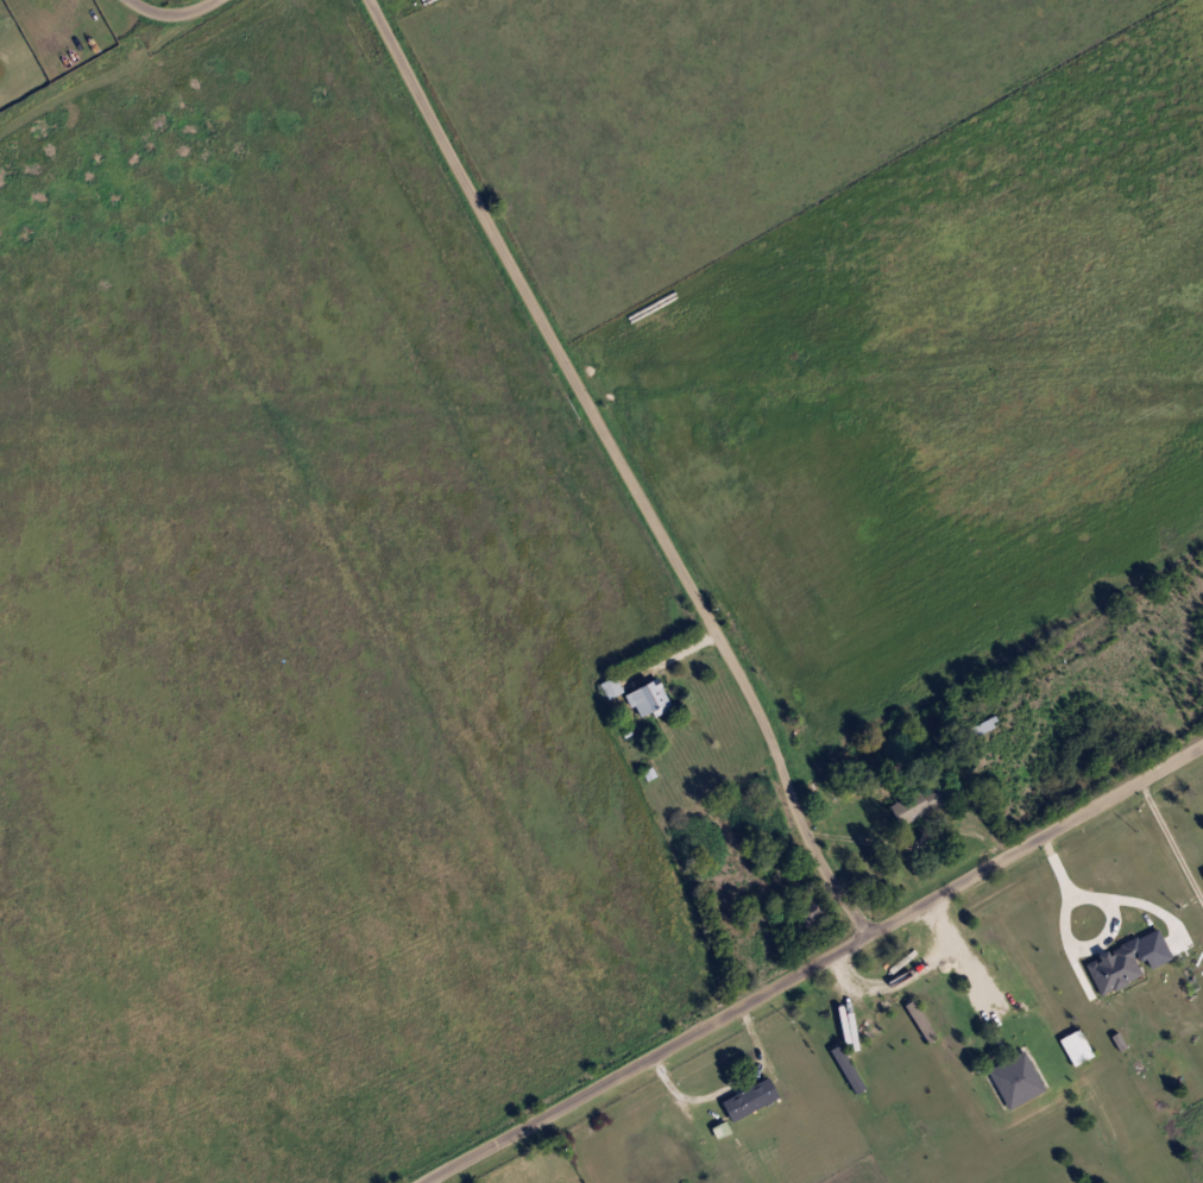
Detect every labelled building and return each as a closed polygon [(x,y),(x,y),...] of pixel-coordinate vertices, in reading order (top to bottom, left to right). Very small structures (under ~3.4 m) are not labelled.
[(618,690),(605,697),(598,682),(611,675),(618,690)] [(665,710),(631,717),(624,687),(657,679),(665,710)] [(993,725),(972,735),(969,728),(989,718),(993,725)] [(887,801),(943,778),(952,799),(896,823),(887,801)] [(787,907),(808,886),(831,908),(810,930),(787,907)] [(1096,994),(1082,958),(1134,937),(1141,952),(1132,956),(1140,976),(1096,994)] [(1056,1038),(1075,1027),(1090,1055),(1070,1065),(1056,1038)] [(1040,1091),(1001,1108),(984,1066),(1024,1050),(1040,1091)] [(776,1097),(728,1121),(718,1100),(766,1077),(776,1097)]
